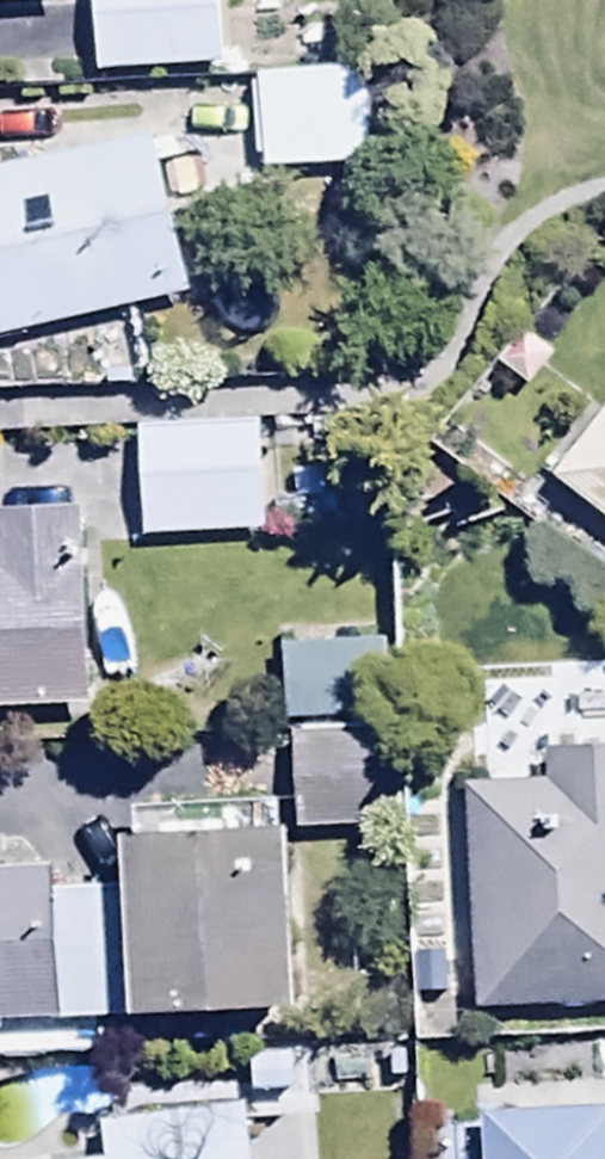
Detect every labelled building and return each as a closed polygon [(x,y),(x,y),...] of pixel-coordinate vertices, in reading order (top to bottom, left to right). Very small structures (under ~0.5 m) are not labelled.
[(67,22),(66,0),(0,0),(0,23),(67,22)] [(100,84),(226,80),(224,4),(281,0),(98,0),(100,84)] [(370,82),(262,84),(264,184),(372,182),(370,82)] [(0,181),(0,353),(191,312),(156,148),(0,181)] [(559,490),(604,524),(604,427),(559,490)] [(267,434),(145,436),(147,547),(269,545),(267,434)] [(98,722),(89,527),(0,530),(0,556),(1,572),(0,572),(0,726),(98,722)] [(374,662),(289,664),(291,729),(376,727),(374,662)] [(399,741),(303,740),(302,840),(368,840),(368,904),(406,905),(406,837),(399,837),(399,741)] [(552,798),(478,800),(485,1019),(604,1015),(604,765),(551,767),(552,798)] [(142,822),(149,1036),(304,1031),(297,817),(142,822)] [(0,889),(0,1038),(123,1032),(117,900),(77,902),(76,885),(0,889)] [(251,1117),(108,1135),(110,1158),(256,1158),(251,1117)] [(495,1133),(496,1158),(604,1158),(604,1126),(495,1133)]
